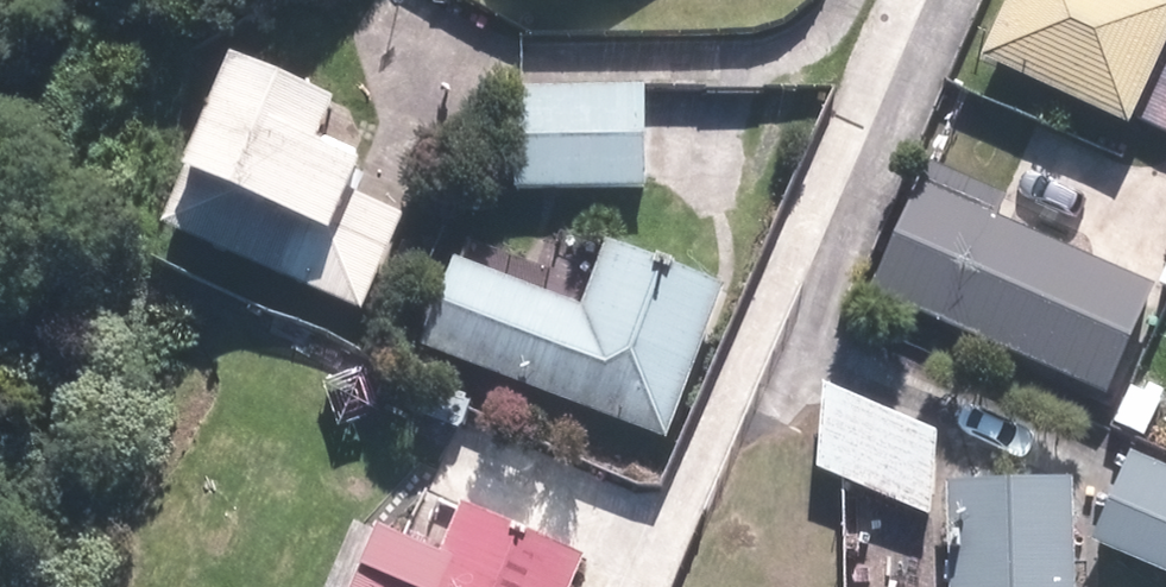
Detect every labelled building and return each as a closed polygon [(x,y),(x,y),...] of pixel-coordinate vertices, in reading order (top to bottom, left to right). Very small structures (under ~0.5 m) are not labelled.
[(987,58),(1131,126),(1134,118),(1165,133),(1165,0),(1014,0),(987,58)] [(351,105),(245,57),(171,221),(371,312),(415,217),(362,193),(378,160),(335,140),(351,105)] [(649,86),(518,86),(518,187),(649,186),(649,86)] [(921,290),(913,307),(1116,397),(1164,291),(1005,220),(1012,204),(929,167),(882,272),(921,290)] [(463,258),(428,343),(668,441),(730,289),(614,242),(587,308),(463,258)] [(816,466),(930,512),(936,427),(823,380),(816,466)] [(1134,452),(1096,545),(1165,573),(1165,465),(1134,452)] [(593,556),(512,522),(518,506),(449,477),(405,583),(415,586),(580,586),(593,556)] [(957,586),(1083,586),(1080,480),(954,483),(957,586)]
